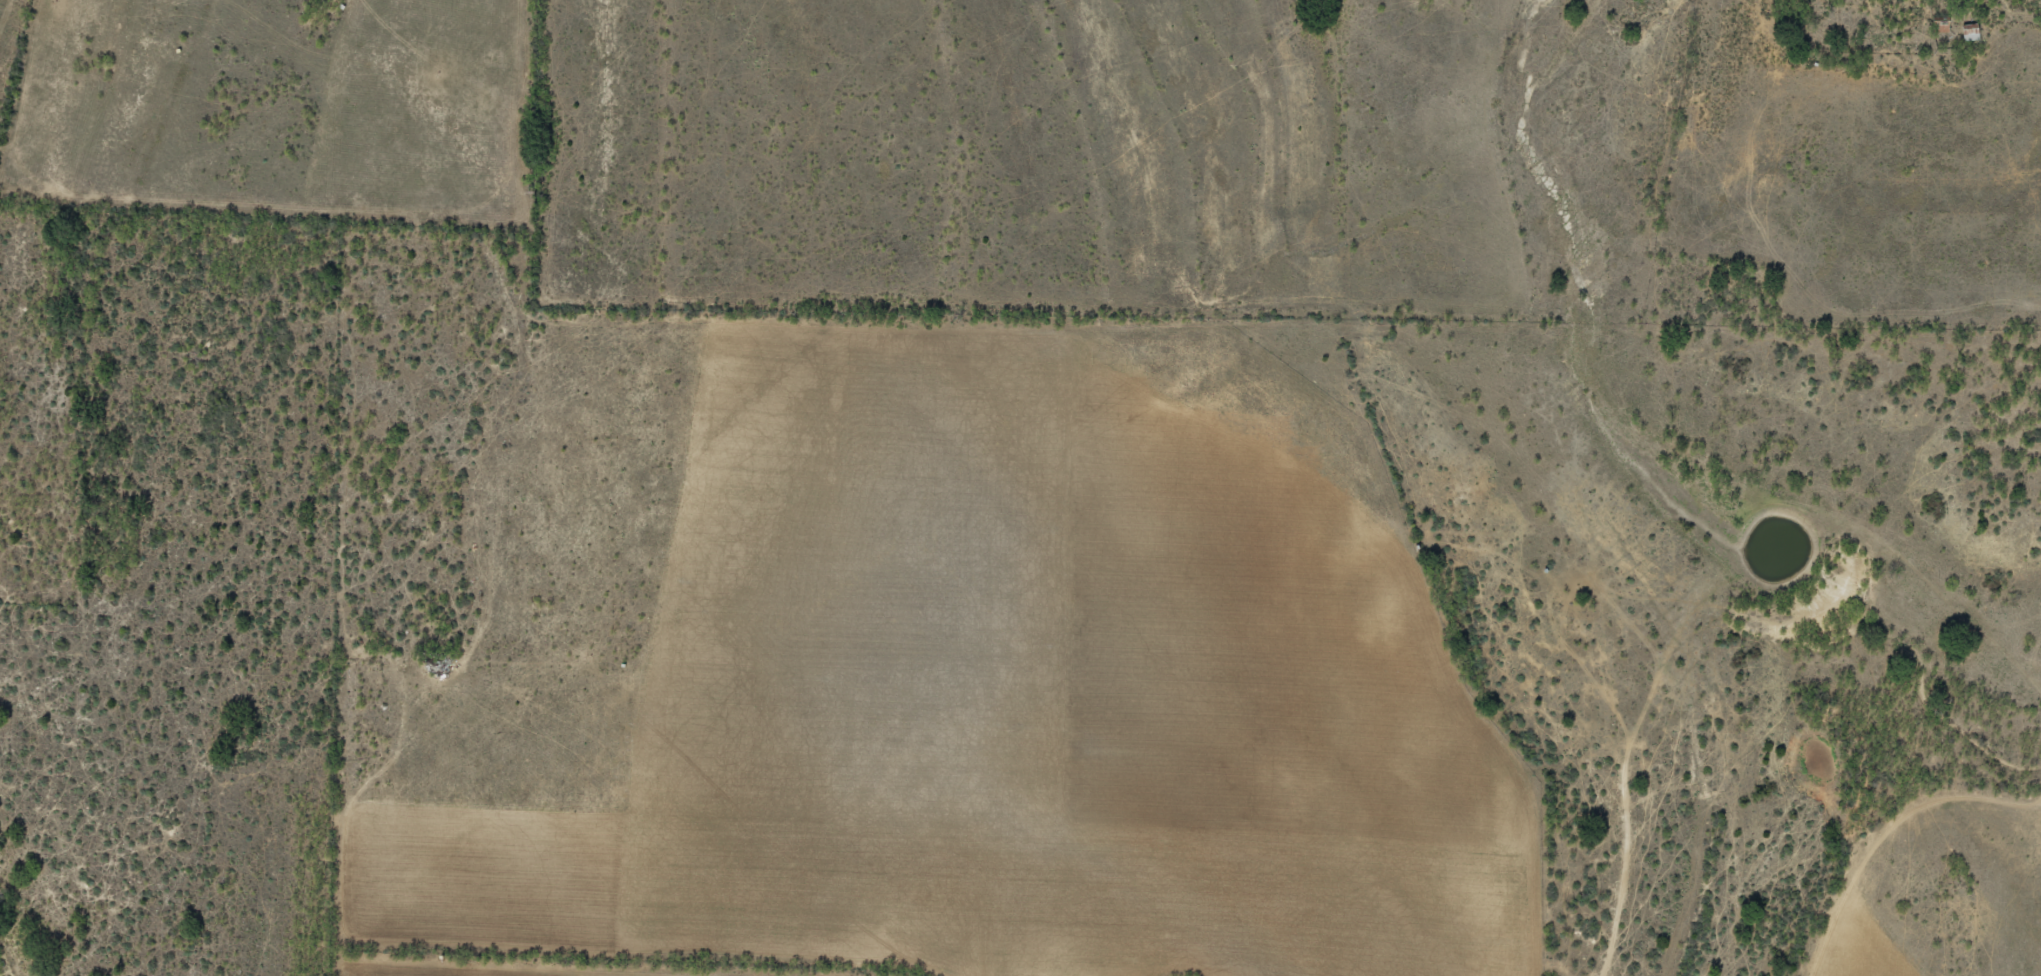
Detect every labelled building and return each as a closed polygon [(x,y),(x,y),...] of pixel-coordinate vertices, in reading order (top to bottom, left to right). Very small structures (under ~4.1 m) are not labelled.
[(1965,40),(1979,40),(1979,25),(1965,25),(1965,40)]
